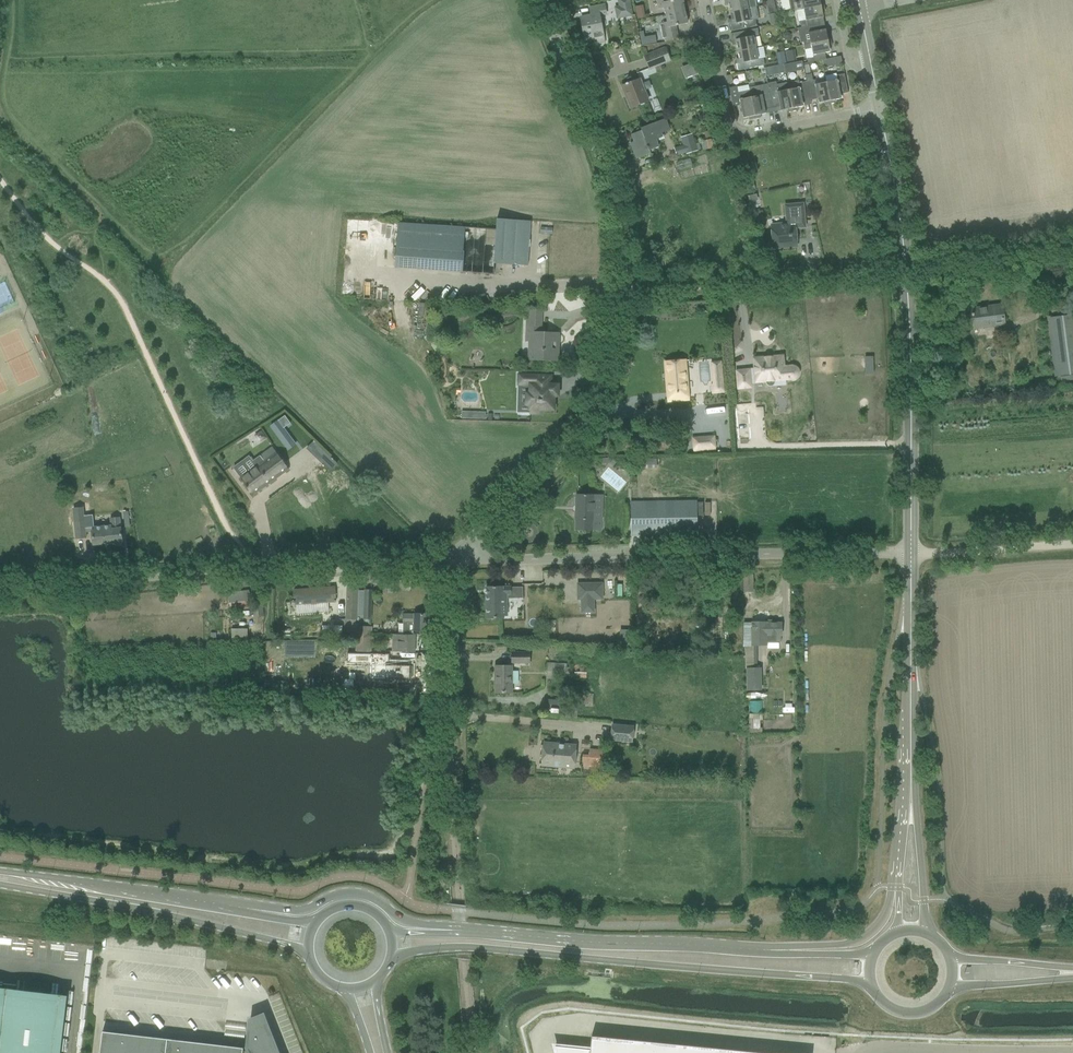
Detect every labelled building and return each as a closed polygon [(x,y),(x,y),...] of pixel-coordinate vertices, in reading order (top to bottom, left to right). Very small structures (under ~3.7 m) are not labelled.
[(629,0),(618,0),(619,7),(622,7),(624,17),(632,15),(629,0)] [(671,0),(657,0),(658,9),(664,8),(666,15),(685,11),(683,0),(675,0),(671,1),(671,0)] [(725,4),(727,6),(729,5),(730,12),(756,7),(754,0),(724,0),(725,4)] [(791,11),(803,9),(804,9),(824,5),(823,0),(788,0),(791,11)] [(768,2),(770,17),(777,16),(775,2),(768,2)] [(604,42),(600,18),(607,17),(605,5),(590,8),(591,16),(581,18),(585,41),(596,38),(597,43),(604,42)] [(825,11),(824,5),(804,9),(806,20),(800,22),(801,28),(807,27),(810,26),(820,24),(819,18),(823,17),(822,12),(825,11)] [(757,26),(756,19),(758,18),(756,7),(730,12),(732,19),(730,20),(728,22),(730,31),(741,29),(757,26)] [(688,23),(685,11),(666,15),(667,22),(661,23),(662,26),(661,26),(663,38),(664,38),(665,42),(678,39),(676,26),(688,23)] [(821,30),(820,24),(810,26),(807,27),(810,39),(803,41),(804,45),(831,40),(830,34),(827,35),(826,29),(821,30)] [(757,29),(741,32),(730,34),(732,43),(735,45),(736,44),(738,51),(755,48),(753,37),(759,36),(757,29)] [(832,46),(831,40),(804,45),(805,50),(811,48),(813,57),(807,59),(808,63),(826,59),(825,53),(830,52),(829,47),(832,46)] [(665,47),(643,56),(649,70),(671,61),(665,47)] [(758,59),(755,48),(738,51),(739,59),(737,59),(736,61),(738,71),(765,65),(763,58),(758,59)] [(784,51),(776,53),(779,65),(787,64),(784,51)] [(802,61),(784,64),(785,73),(803,69),(802,61)] [(693,62),(682,66),(687,78),(698,73),(693,62)] [(775,67),(767,69),(769,75),(776,73),(775,67)] [(848,93),(844,74),(843,74),(836,75),(836,74),(825,76),(826,82),(830,104),(836,103),(836,100),(841,99),(840,94),(848,93)] [(639,79),(632,82),(628,84),(627,83),(625,84),(626,85),(622,86),(622,87),(624,86),(628,98),(627,99),(630,108),(648,101),(639,79)] [(830,104),(826,82),(815,84),(814,80),(806,81),(810,100),(818,99),(818,103),(824,102),(824,105),(830,104)] [(803,102),(810,100),(806,81),(799,83),(798,81),(787,83),(793,111),(799,110),(798,107),(803,106),(803,102)] [(793,111),(787,83),(775,86),(774,83),(768,84),(772,108),(780,106),(781,111),(786,110),(787,113),(793,111)] [(765,109),(772,108),(768,84),(749,88),(749,91),(755,119),(761,118),(760,115),(766,114),(765,109)] [(737,86),(729,88),(733,107),(740,105),(743,118),(748,117),(749,120),(755,119),(749,91),(738,93),(737,86)] [(650,150),(659,147),(656,140),(663,137),(661,133),(670,130),(665,119),(640,128),(641,131),(631,135),(634,142),(630,143),(635,156),(639,154),(641,158),(651,154),(650,150)] [(681,138),(686,153),(697,150),(692,134),(681,138)] [(797,245),(796,239),(795,228),(805,227),(803,204),(792,205),(785,205),(787,225),(771,226),(773,248),(797,245)] [(762,212),(751,212),(752,223),(763,222),(762,212)] [(530,221),(519,220),(497,219),(496,230),(398,223),(395,268),(493,274),(494,264),(527,266),(530,221)] [(652,255),(654,266),(661,264),(660,254),(652,255)] [(971,309),(974,328),(1003,324),(1001,306),(971,309)] [(527,310),(526,341),(528,341),(537,342),(537,360),(546,360),(556,361),(557,348),(557,336),(557,333),(554,333),(534,333),(534,326),(541,326),(541,310),(530,310),(527,310)] [(1048,332),(1054,377),(1072,374),(1072,315),(1046,318),(1048,332)] [(873,354),(864,354),(865,371),(873,371),(873,354)] [(775,383),(775,381),(775,378),(784,377),(784,380),(792,379),(794,379),(796,378),(797,377),(798,375),(798,374),(798,372),(798,370),(797,369),(796,367),(795,367),(793,366),(791,366),(784,367),(783,356),(753,358),(755,379),(765,378),(765,382),(766,384),(766,385),(768,386),(769,387),(771,387),(772,386),(773,386),(774,384),(775,383)] [(687,399),(686,381),(684,361),(665,362),(669,401),(687,399)] [(749,370),(736,371),(738,389),(751,387),(749,370)] [(519,375),(518,412),(540,413),(540,409),(553,409),(553,395),(557,395),(558,385),(551,385),(551,376),(519,375)] [(724,384),(711,385),(712,394),(724,393),(724,384)] [(285,416),(270,426),(288,451),(288,450),(285,446),(293,441),(283,428),(290,423),(285,416)] [(692,437),(694,453),(716,451),(715,435),(692,437)] [(288,469),(282,460),(272,447),(260,456),(263,461),(249,472),(240,478),(253,495),(288,469)] [(657,468),(657,459),(636,459),(637,468),(657,468)] [(575,498),(574,503),(576,504),(575,520),(576,520),(576,529),(601,530),(601,520),(602,511),(593,510),(594,495),(576,495),(576,497),(575,498)] [(697,534),(696,509),(696,501),(631,502),(631,535),(697,534)] [(94,527),(85,528),(85,531),(92,531),(93,545),(122,542),(121,527),(120,517),(110,518),(111,525),(94,527)] [(76,539),(86,538),(84,521),(74,522),(76,539)] [(602,599),(602,583),(578,584),(578,599),(581,599),(581,612),(593,612),(593,599),(602,599)] [(334,625),(333,637),(356,638),(356,620),(357,620),(357,616),(358,590),(358,586),(346,585),(345,619),(334,618),(334,625)] [(294,590),(294,600),(295,607),(296,607),(296,614),(329,612),(328,603),(336,602),(335,597),(334,587),(294,590)] [(486,587),(487,618),(503,618),(503,616),(506,616),(506,594),(510,594),(510,587),(502,587),(486,587)] [(365,590),(364,617),(371,617),(372,590),(365,590)] [(228,594),(231,611),(255,607),(254,600),(264,599),(263,591),(250,593),(250,592),(228,594)] [(430,614),(427,614),(414,614),(403,614),(402,623),(403,623),(403,635),(393,635),(392,651),(403,651),(415,651),(415,635),(414,635),(414,633),(429,633),(430,614)] [(781,642),(781,623),(766,623),(766,622),(752,622),(752,642),(781,642)] [(356,642),(356,652),(371,652),(372,627),(358,626),(358,642),(356,642)] [(248,637),(248,628),(234,628),(234,637),(248,637)] [(530,652),(511,652),(511,663),(530,663),(530,652)] [(347,653),(347,663),(369,664),(369,679),(384,679),(384,682),(396,682),(396,680),(410,680),(410,677),(412,677),(412,666),(410,666),(410,663),(388,662),(389,654),(347,653)] [(587,665),(574,665),(574,667),(567,667),(567,664),(547,663),(546,679),(553,679),(554,676),(573,677),(573,678),(586,678),(587,665)] [(512,666),(507,666),(495,666),(495,692),(512,692),(512,666)] [(745,690),(760,690),(760,667),(745,667),(745,690)] [(288,681),(279,681),(278,689),(287,689),(288,681)] [(593,693),(577,693),(577,706),(593,706),(593,693)] [(566,706),(565,718),(574,718),(575,706),(575,701),(566,700),(566,706)] [(762,728),(762,714),(751,714),(751,728),(762,728)] [(634,726),(612,724),(611,740),(632,742),(634,726)] [(575,745),(561,744),(544,743),(542,764),(573,767),(575,745)] [(607,768),(608,750),(589,749),(589,755),(582,755),(582,766),(607,768)] [(0,993),(0,1052),(52,1052),(59,1000),(0,993)] [(271,1038),(269,1039),(263,1024),(250,1029),(248,1047),(247,1047),(249,1051),(247,1051),(243,1051),(243,1048),(102,1031),(100,1052),(278,1052),(271,1038)] [(556,1052),(763,1052),(591,1036),(590,1049),(554,1045),(556,1052)]
